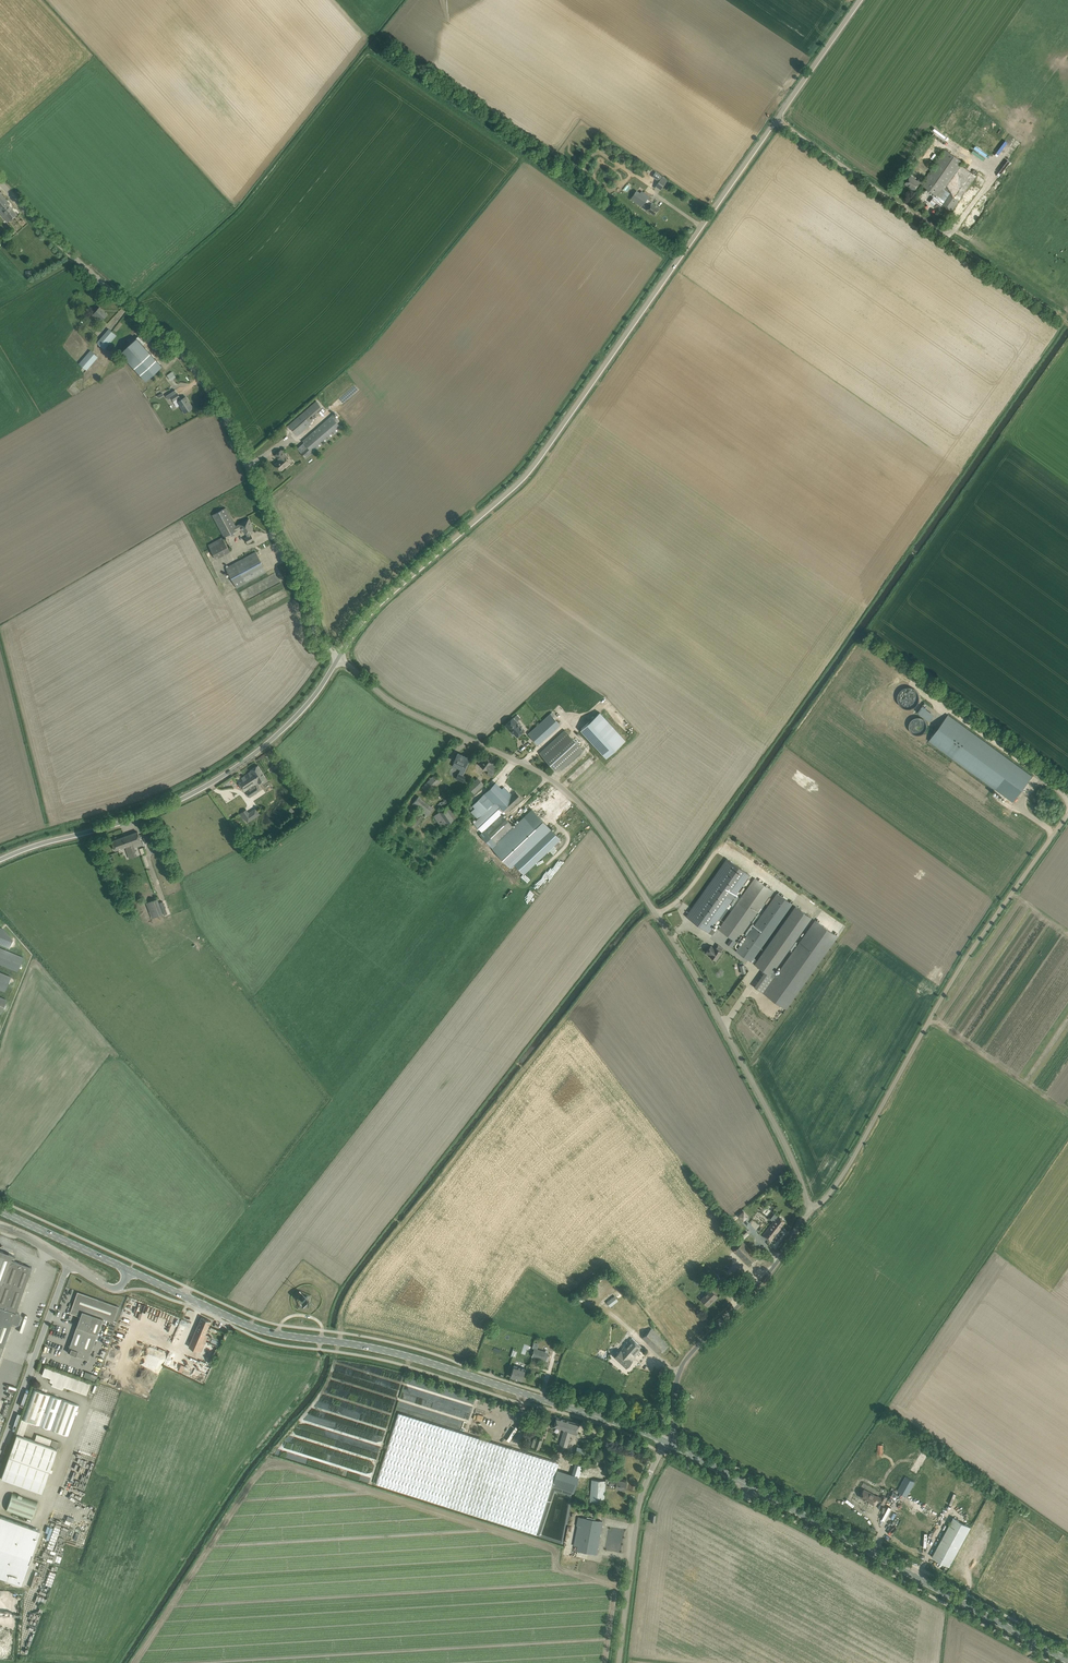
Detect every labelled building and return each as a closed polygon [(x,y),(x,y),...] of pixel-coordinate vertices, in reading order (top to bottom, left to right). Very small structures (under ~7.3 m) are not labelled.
[(921,185),(939,197),(944,189),(961,165),(963,162),(945,149),(923,181),(922,184),(921,185)] [(976,176),(961,165),(944,189),(951,193),(950,194),(959,200),(976,176)] [(920,183),(922,184),(923,181),(919,178),(917,180),(911,175),(905,183),(915,190),(920,183)] [(656,186),(661,189),(668,180),(663,176),(656,186)] [(944,189),(939,197),(945,201),(950,194),(951,193),(944,189)] [(634,201),(642,207),(644,203),(649,206),(646,210),(654,215),(659,208),(651,203),(650,204),(646,201),(649,196),(642,191),(634,201)] [(8,222),(17,214),(8,204),(9,203),(0,193),(0,213),(8,222)] [(942,205),(951,211),(959,200),(950,194),(945,201),(942,205)] [(93,315),(97,318),(98,317),(102,320),(107,314),(103,310),(99,307),(96,311),(93,315)] [(113,336),(115,337),(117,335),(109,329),(97,343),(103,348),(113,336)] [(121,353),(146,381),(162,366),(143,345),(146,342),(140,337),(134,343),(133,342),(121,353)] [(79,363),(87,370),(98,357),(91,350),(79,363)] [(171,372),(167,375),(171,380),(175,377),(171,372)] [(344,401),(357,391),(354,387),(341,398),(344,401)] [(166,396),(168,399),(171,397),(174,401),(177,399),(178,401),(177,401),(184,413),(192,408),(187,401),(188,401),(186,396),(181,399),(179,397),(180,396),(177,393),(175,390),(166,396)] [(289,425),(298,435),(311,424),(309,421),(312,418),(311,417),(322,407),(317,401),(289,425)] [(303,441),(313,453),(342,427),(337,423),(340,421),(334,414),(303,441)] [(275,455),(280,460),(275,464),(280,470),(290,462),(287,458),(288,457),(281,450),(275,455)] [(212,515),(224,537),(241,528),(242,530),(244,529),(248,536),(245,538),(248,543),(254,540),(251,535),(249,531),(253,529),(252,526),(253,525),(249,518),(239,524),(236,526),(226,507),(212,515)] [(226,568),(237,588),(267,571),(256,551),(226,568)] [(912,689),(910,690),(908,691),(906,693),(905,695),(905,698),(905,700),(906,703),(908,705),(910,706),(913,706),(915,706),(918,705),(920,704),(921,701),(922,699),(922,696),(921,694),(920,692),(917,690),(915,689),(912,689)] [(901,704),(899,705),(896,707),(895,708),(894,711),(893,713),(894,716),(895,719),(897,721),(899,722),(902,722),(904,722),(907,721),(909,719),(910,717),(911,715),(911,712),(910,709),(909,707),(907,705),(904,705),(901,704)] [(937,713),(924,704),(918,712),(932,721),(937,713)] [(581,730),(606,758),(626,740),(600,712),(581,730)] [(528,734),(538,744),(560,724),(550,713),(528,734)] [(1032,776),(948,714),(929,740),(1013,802),(1032,776)] [(913,718),(911,720),(910,723),(910,725),(910,728),(911,730),(913,732),(915,734),(918,734),(921,734),(923,733),(925,731),(927,729),(928,726),(928,724),(927,721),(925,719),(923,717),(920,716),(918,716),(915,717),(913,718)] [(511,729),(514,732),(517,736),(524,730),(513,717),(505,725),(510,730),(511,729)] [(558,766),(561,770),(583,749),(565,730),(540,753),(555,769),(558,766)] [(459,762),(459,763),(463,765),(459,774),(457,778),(464,781),(466,777),(463,775),(469,761),(467,760),(468,758),(458,753),(455,760),(459,762)] [(481,765),(489,771),(487,774),(492,777),(495,773),(493,771),(496,767),(491,763),(492,763),(486,758),(481,765)] [(267,779),(261,769),(258,765),(250,770),(251,771),(237,780),(240,785),(245,791),(249,788),(250,790),(246,792),(249,797),(250,797),(260,791),(256,786),(255,787),(254,785),(258,782),(259,784),(267,779)] [(422,787),(428,793),(442,779),(436,773),(422,787)] [(468,787),(475,793),(484,784),(478,777),(468,787)] [(484,793),(473,805),(476,807),(483,815),(478,819),(474,823),(475,824),(480,829),(482,832),(480,834),(492,847),(514,826),(503,815),(498,810),(509,798),(511,796),(502,788),(496,782),(494,783),(484,793)] [(509,798),(498,810),(503,815),(516,802),(517,803),(522,798),(516,791),(512,794),(511,796),(509,798)] [(409,822),(415,827),(426,814),(427,815),(433,808),(419,795),(412,803),(420,809),(409,822)] [(461,815),(452,803),(434,816),(442,828),(461,815)] [(250,812),(248,812),(246,809),(240,813),(244,820),(252,815),(250,812)] [(514,826),(492,847),(510,866),(512,868),(515,865),(514,863),(536,842),(550,828),(532,809),(524,817),(514,826)] [(160,836),(158,829),(156,824),(144,829),(148,840),(160,836)] [(143,845),(140,837),(138,831),(112,841),(115,850),(126,846),(127,848),(126,848),(128,853),(127,853),(127,854),(128,853),(129,858),(138,855),(135,848),(143,845)] [(727,858),(686,916),(708,932),(712,935),(715,931),(711,928),(750,874),(727,858)] [(719,929),(737,942),(757,913),(772,890),(755,878),(739,901),(719,929)] [(736,951),(751,961),(792,903),(777,893),(736,951)] [(163,914),(157,899),(147,903),(152,917),(163,914)] [(754,964),(770,975),(773,971),(812,918),(796,906),(754,964)] [(774,978),(763,993),(786,1009),(837,936),(815,920),(777,974),(773,971),(770,975),(774,978)] [(9,948),(10,948),(11,944),(13,940),(13,939),(9,935),(4,929),(0,927),(0,944),(9,948)] [(724,948),(718,944),(716,947),(715,947),(714,948),(711,945),(706,952),(710,954),(709,955),(716,960),(722,951),(721,951),(724,948)] [(14,970),(18,971),(20,965),(21,964),(21,963),(22,961),(23,957),(0,948),(0,964),(14,970)] [(5,992),(8,985),(8,983),(10,978),(11,976),(0,972),(0,990),(5,992)] [(745,1210),(739,1215),(743,1221),(750,1216),(745,1210)] [(785,1221),(781,1217),(779,1216),(775,1221),(774,1221),(762,1235),(770,1241),(780,1228),(785,1221)] [(755,1262),(760,1257),(744,1240),(734,1250),(749,1266),(752,1263),(753,1265),(755,1263),(755,1262)] [(18,1321),(20,1316),(19,1313),(15,1312),(31,1267),(11,1260),(12,1255),(0,1250),(0,1355),(3,1347),(12,1322),(16,1323),(18,1321)] [(710,1279),(714,1283),(720,1277),(716,1273),(710,1279)] [(718,1296),(714,1292),(710,1288),(707,1292),(708,1293),(701,1299),(708,1306),(708,1305),(707,1304),(713,1299),(714,1300),(718,1296)] [(114,1322),(117,1311),(119,1306),(78,1292),(70,1312),(76,1314),(76,1313),(81,1315),(68,1352),(89,1360),(104,1319),(114,1322)] [(307,1295),(305,1296),(304,1296),(303,1298),(302,1300),(303,1301),(304,1303),(305,1304),(307,1303),(309,1303),(310,1301),(310,1299),(310,1298),(309,1296),(307,1295)] [(607,1302),(610,1307),(618,1300),(615,1296),(607,1302)] [(196,1330),(205,1334),(211,1321),(202,1317),(196,1330)] [(651,1329),(642,1338),(657,1353),(658,1352),(660,1350),(662,1352),(668,1345),(669,1345),(652,1328),(651,1329)] [(196,1330),(189,1346),(202,1351),(208,1335),(205,1334),(196,1330)] [(642,1347),(638,1344),(632,1337),(614,1356),(626,1367),(632,1361),(631,1360),(642,1347)] [(532,1356),(545,1360),(548,1352),(535,1348),(532,1356)] [(376,1366),(362,1364),(361,1372),(362,1373),(362,1375),(365,1376),(365,1374),(375,1375),(376,1366)] [(510,1376),(522,1380),(525,1368),(514,1365),(510,1376)] [(90,1384),(45,1367),(42,1375),(51,1378),(51,1380),(52,1382),(53,1382),(52,1385),(63,1389),(64,1386),(87,1394),(90,1384)] [(42,1392),(38,1390),(35,1389),(33,1388),(22,1419),(27,1421),(69,1435),(80,1405),(62,1399),(42,1392)] [(436,1398),(439,1401),(443,1397),(444,1399),(446,1399),(446,1401),(449,1399),(449,1400),(454,1400),(454,1396),(452,1398),(449,1396),(447,1396),(447,1392),(445,1394),(440,1394),(440,1392),(434,1392),(434,1394),(432,1392),(429,1392),(432,1395),(431,1396),(431,1398),(434,1398),(436,1398)] [(7,1417),(11,1404),(6,1402),(2,1415),(7,1417)] [(536,1534),(558,1462),(469,1434),(399,1412),(376,1483),(447,1506),(536,1534)] [(554,1426),(564,1429),(560,1444),(558,1450),(566,1452),(571,1434),(572,1434),(572,1433),(576,1434),(579,1423),(557,1417),(555,1422),(554,1426)] [(28,1421),(27,1421),(22,1419),(1,1477),(41,1492),(56,1448),(50,1446),(49,1446),(52,1439),(37,1434),(34,1440),(23,1436),(28,1421)] [(504,1437),(507,1439),(514,1428),(511,1426),(504,1437)] [(52,1440),(50,1446),(56,1448),(59,1442),(52,1440)] [(577,1446),(575,1453),(586,1456),(588,1449),(577,1446)] [(910,1470),(917,1474),(928,1456),(921,1451),(910,1470)] [(553,1481),(584,1491),(587,1480),(579,1478),(578,1480),(568,1476),(567,1478),(555,1474),(553,1481)] [(899,1491),(908,1496),(916,1481),(906,1476),(899,1491)] [(605,1480),(592,1479),(590,1503),(604,1504),(606,1483),(610,1484),(616,1485),(616,1488),(625,1490),(626,1482),(617,1480),(605,1478),(605,1480)] [(962,1479),(955,1491),(963,1496),(966,1492),(969,1493),(973,1486),(962,1479)] [(860,1497),(874,1504),(876,1499),(880,1501),(884,1503),(887,1497),(883,1495),(881,1498),(878,1496),(864,1489),(860,1497)] [(982,1489),(979,1496),(984,1499),(988,1491),(982,1489)] [(12,1492),(6,1510),(11,1512),(31,1519),(33,1513),(35,1508),(38,1502),(17,1494),(12,1492)] [(896,1506),(901,1493),(899,1492),(893,1505),(896,1506)] [(0,1516),(0,1576),(20,1584),(40,1530),(0,1516)] [(603,1521),(597,1520),(583,1517),(578,1516),(577,1525),(581,1526),(576,1550),(596,1554),(603,1521)] [(932,1556),(950,1566),(971,1526),(954,1517),(932,1556)] [(42,1541),(47,1543),(50,1534),(45,1532),(42,1541)] [(913,1533),(912,1536),(925,1541),(926,1537),(913,1533)] [(916,1540),(912,1547),(923,1552),(926,1544),(916,1540)]
